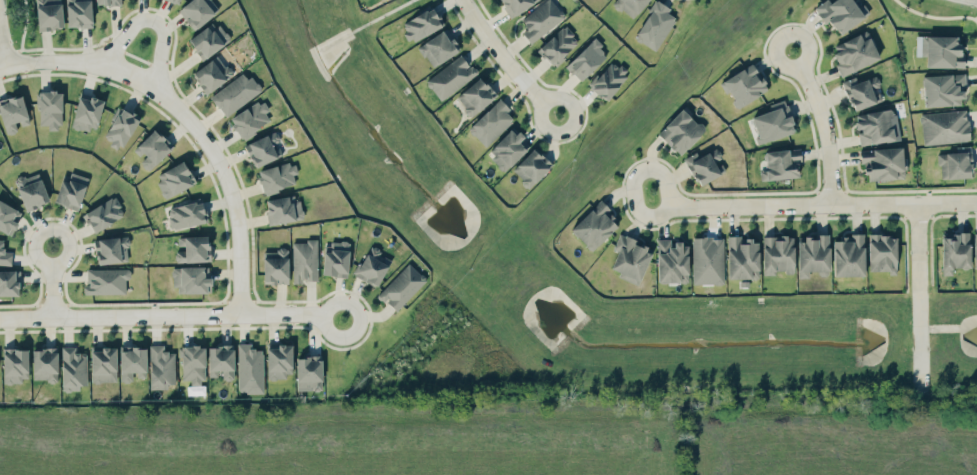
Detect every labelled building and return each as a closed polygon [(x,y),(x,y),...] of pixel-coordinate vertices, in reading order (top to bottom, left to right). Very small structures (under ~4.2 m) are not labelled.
[(61,0),(36,0),(38,30),(63,28),(61,0)] [(92,26),(91,0),(66,0),(66,2),(67,27),(92,26)] [(177,11),(195,30),(220,7),(214,0),(190,0),(177,11)] [(509,17),(539,1),(538,0),(500,0),(509,17)] [(521,19),(527,28),(522,32),(530,43),(565,17),(552,0),(545,0),(521,19)] [(612,2),(630,19),(649,0),(614,0),(612,2)] [(656,51),(676,18),(667,13),(670,8),(657,0),(656,0),(633,37),(656,51)] [(870,12),(864,3),(858,8),(853,0),(829,0),(815,10),(824,23),(829,20),(839,34),(870,12)] [(400,23),(410,42),(443,26),(434,6),(400,23)] [(188,39),(202,59),(231,40),(218,20),(188,39)] [(538,49),(553,66),(580,42),(564,25),(538,49)] [(418,44),(430,66),(460,51),(448,29),(418,44)] [(843,76),(880,58),(867,30),(829,47),(843,76)] [(926,67),(962,68),(962,36),(917,35),(916,55),(926,56),(926,67)] [(607,56),(599,48),(603,45),(595,37),(565,65),(580,81),(607,56)] [(233,74),(218,54),(192,74),(207,94),(233,74)] [(476,73),(462,54),(426,81),(440,100),(476,73)] [(606,100),(629,75),(613,60),(589,86),(606,100)] [(719,82),(725,93),(728,91),(737,107),(769,90),(761,76),(759,77),(752,64),(719,82)] [(224,115),(260,92),(247,71),(210,95),(224,115)] [(923,75),(924,106),(964,105),(963,74),(923,75)] [(857,82),(855,76),(842,81),(853,111),(882,100),(877,87),(880,86),(876,75),(857,82)] [(471,116),(496,95),(490,88),(489,88),(479,77),(455,97),(471,116)] [(62,127),(62,91),(39,91),(40,125),(50,124),(50,127),(62,127)] [(103,99),(80,93),(71,125),(95,131),(103,99)] [(18,127),(29,123),(21,94),(0,100),(0,113),(6,134),(19,130),(18,127)] [(468,129),(485,146),(513,119),(506,112),(510,108),(500,98),(468,129)] [(769,104),(771,110),(750,117),(759,144),(796,131),(784,99),(769,104)] [(262,101),(229,116),(239,138),(272,123),(262,101)] [(102,138),(120,149),(140,118),(122,106),(102,138)] [(658,133),(680,155),(704,129),(682,108),(658,133)] [(854,114),(857,131),(860,145),(896,139),(890,108),(854,114)] [(922,144),(969,141),(967,110),(921,113),(922,144)] [(134,148),(144,158),(140,162),(149,171),(173,146),(155,128),(134,148)] [(530,146),(514,129),(487,154),(503,171),(530,146)] [(278,144),(281,143),(276,130),(244,144),(254,167),(282,155),(278,144)] [(940,178),(971,177),(970,146),(956,146),(956,152),(939,153),(940,178)] [(529,188),(552,165),(534,147),(511,171),(529,188)] [(698,156),(696,152),(685,157),(698,185),(726,172),(720,161),(723,160),(717,147),(698,156)] [(866,180),(904,178),(902,147),(860,149),(860,164),(865,164),(866,180)] [(760,180),(800,176),(797,148),(764,151),(766,169),(759,170),(760,180)] [(164,197),(195,184),(185,161),(155,173),(164,197)] [(257,171),(263,193),(295,185),(293,174),(298,173),(294,161),(257,171)] [(15,179),(24,210),(48,203),(40,172),(15,179)] [(60,180),(55,203),(79,209),(87,176),(70,172),(68,181),(60,180)] [(295,201),(294,195),(265,200),(269,224),(304,218),(301,200),(295,201)] [(115,196),(84,212),(94,232),(125,215),(115,196)] [(207,221),(201,199),(167,207),(172,230),(207,221)] [(570,229),(591,251),(618,226),(606,213),(610,209),(600,200),(570,229)] [(11,235),(22,211),(0,201),(0,230),(11,235)] [(638,285),(653,248),(619,233),(613,248),(618,250),(610,268),(619,272),(618,276),(638,285)] [(863,233),(850,233),(850,238),(833,238),(834,276),(864,275),(863,233)] [(869,272),(896,271),(896,234),(869,235),(869,272)] [(941,235),(942,274),(952,274),(952,268),(970,267),(969,234),(941,235)] [(98,265),(129,260),(126,235),(94,239),(98,265)] [(762,236),(763,275),(775,274),(775,272),(794,271),(793,235),(762,236)] [(723,236),(692,237),(692,284),(723,283),(723,236)] [(797,237),(798,277),(809,277),(808,271),(829,270),(828,236),(797,237)] [(759,278),(758,237),(727,238),(728,279),(759,278)] [(12,251),(3,251),(4,240),(0,240),(0,264),(10,265),(12,251)] [(292,241),(293,283),(302,282),(302,280),(317,280),(317,240),(292,241)] [(656,241),(658,282),(689,282),(687,241),(656,241)] [(348,242),(323,242),(323,276),(348,276),(348,242)] [(377,287),(391,260),(381,254),(383,251),(370,244),(354,274),(377,287)] [(288,283),(287,249),(263,250),(264,283),(288,283)] [(396,312),(427,279),(408,262),(377,295),(396,312)] [(208,266),(173,267),(174,293),(211,292),(211,275),(208,275),(208,266)] [(85,269),(86,294),(127,293),(126,268),(85,269)] [(0,270),(0,295),(20,295),(19,270),(0,270)] [(263,392),(262,348),(250,349),(250,343),(237,343),(238,393),(263,392)] [(292,343),(267,344),(267,377),(292,377),(292,343)] [(175,388),(174,351),(164,351),(164,344),(149,344),(150,388),(175,388)] [(207,345),(208,376),(220,376),(221,380),(234,380),(233,345),(207,345)] [(75,346),(61,346),(62,388),(87,387),(86,352),(75,352),(75,346)] [(204,346),(182,346),(182,379),(191,379),(191,385),(204,385),(204,346)] [(121,380),(135,380),(134,377),(146,376),(145,347),(120,347),(121,380)] [(28,382),(28,348),(3,348),(3,381),(28,382)] [(33,380),(58,380),(57,348),(32,348),(33,380)] [(117,381),(116,348),(91,348),(91,382),(117,381)] [(296,356),(297,390),(322,390),(321,356),(296,356)]
